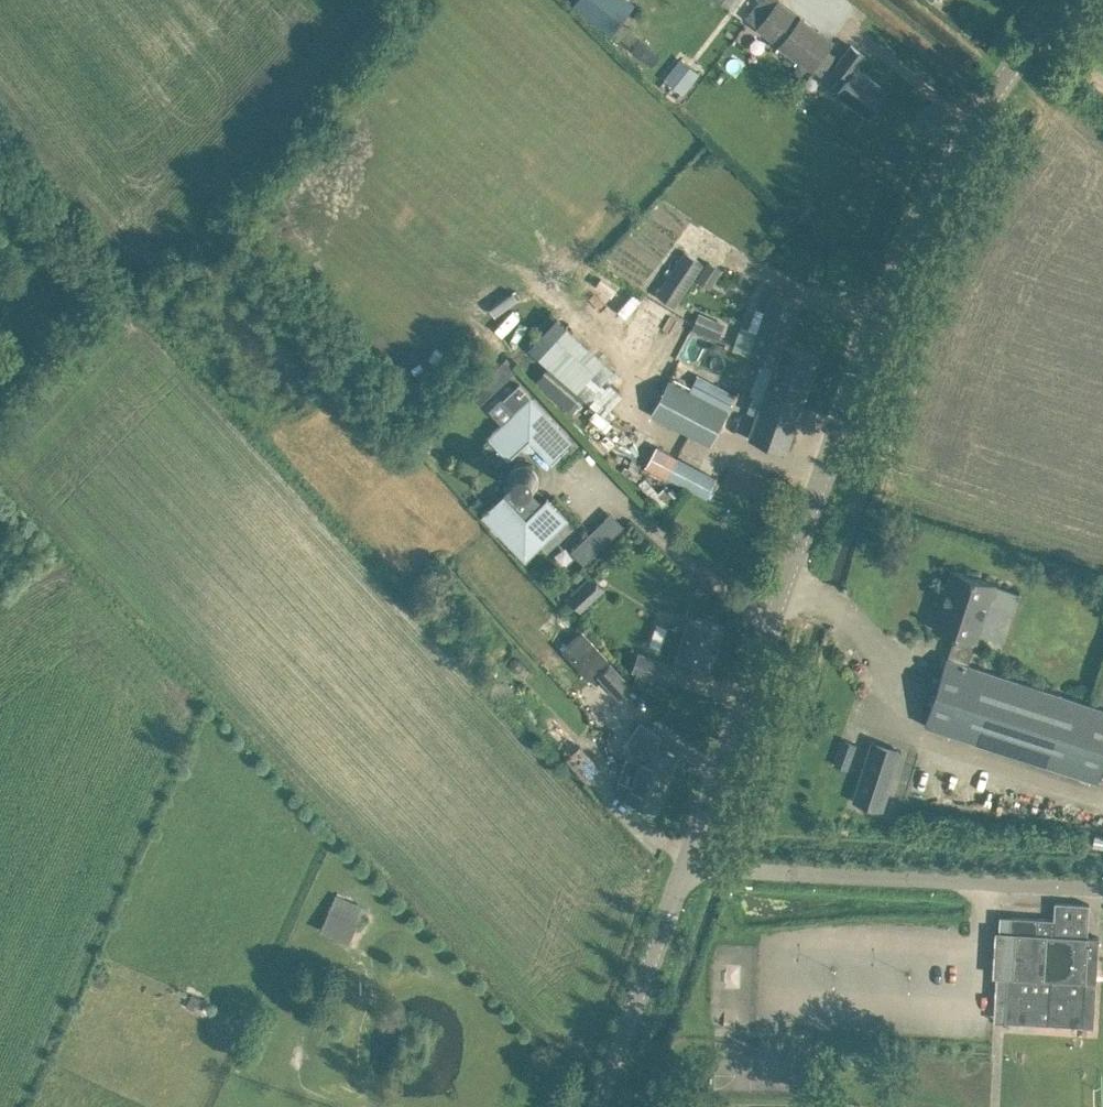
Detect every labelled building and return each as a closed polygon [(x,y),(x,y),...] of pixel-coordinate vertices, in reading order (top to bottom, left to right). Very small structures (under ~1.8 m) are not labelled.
[(571,8),(610,38),(635,5),(628,0),(577,0),(571,8)] [(780,0),(761,0),(747,18),(758,26),(797,59),(794,63),(804,71),(808,67),(809,69),(810,68),(820,76),(835,58),(825,50),(831,42),(780,0)] [(866,55),(851,44),(834,66),(849,77),(837,92),(867,114),(886,89),(857,67),(866,55)] [(675,64),(664,78),(682,92),(693,79),(675,64)] [(684,252),(657,294),(675,306),(702,264),(684,252)] [(783,342),(784,343),(799,302),(772,292),(765,311),(760,309),(755,311),(751,322),(753,327),(759,329),(749,355),(775,365),(783,342)] [(708,334),(714,319),(699,312),(693,327),(708,334)] [(783,342),(775,365),(749,438),(785,451),(818,355),(784,343),(783,342)] [(492,386),(516,364),(506,355),(483,376),(492,386)] [(584,396),(548,365),(536,380),(572,410),(584,396)] [(711,444),(728,411),(737,394),(696,372),(688,390),(668,379),(651,413),(711,444)] [(573,439),(555,419),(519,381),(502,397),(518,414),(506,425),(502,421),(487,435),(485,436),(508,458),(521,445),(524,449),(532,450),(536,447),(549,461),(573,439)] [(625,394),(611,382),(592,404),(606,415),(625,394)] [(646,465),(709,496),(720,475),(657,444),(646,465)] [(534,488),(539,477),(539,476),(539,474),(539,472),(538,470),(537,468),(536,466),(534,464),(532,462),(529,461),(528,461),(525,460),(522,460),(520,461),(518,461),(515,462),(513,464),(511,467),(510,468),(509,469),(508,472),(508,474),(508,475),(508,476),(508,478),(508,480),(509,481),(509,483),(510,484),(511,485),(512,487),(514,489),(517,490),(520,491),(523,492),(526,492),(529,491),(530,490),(532,489),(534,488)] [(557,530),(568,519),(547,496),(534,508),(530,505),(522,505),(519,507),(504,492),(481,514),(525,560),(541,544),(537,540),(553,525),(557,530)] [(581,540),(590,553),(626,526),(617,513),(581,540)] [(976,642),(995,582),(952,568),(932,627),(958,636),(952,655),(953,655),(952,658),(968,664),(975,641),(976,642)] [(576,613),(603,585),(593,575),(566,603),(576,613)] [(723,628),(702,620),(689,616),(684,631),(669,626),(661,648),(710,665),(723,628)] [(667,681),(672,664),(637,652),(632,669),(667,681)] [(1097,780),(1102,763),(1102,708),(968,664),(952,658),(946,657),(925,724),(1097,780)] [(598,675),(619,698),(632,685),(610,663),(598,675)] [(622,767),(667,783),(677,757),(655,749),(661,734),(641,721),(629,739),(632,741),(622,767)] [(600,766),(581,743),(566,756),(585,779),(600,766)] [(613,793),(637,802),(658,809),(667,783),(622,767),(613,793)] [(862,773),(853,800),(883,809),(891,783),(862,773)] [(334,893),(325,930),(355,938),(364,900),(334,893)] [(1099,936),(1087,935),(1089,903),(1055,901),(1054,918),(1011,915),(1010,932),(1016,932),(1013,975),(1007,975),(1005,1021),(1082,1025),(1085,980),(1096,981),(1099,936)]
